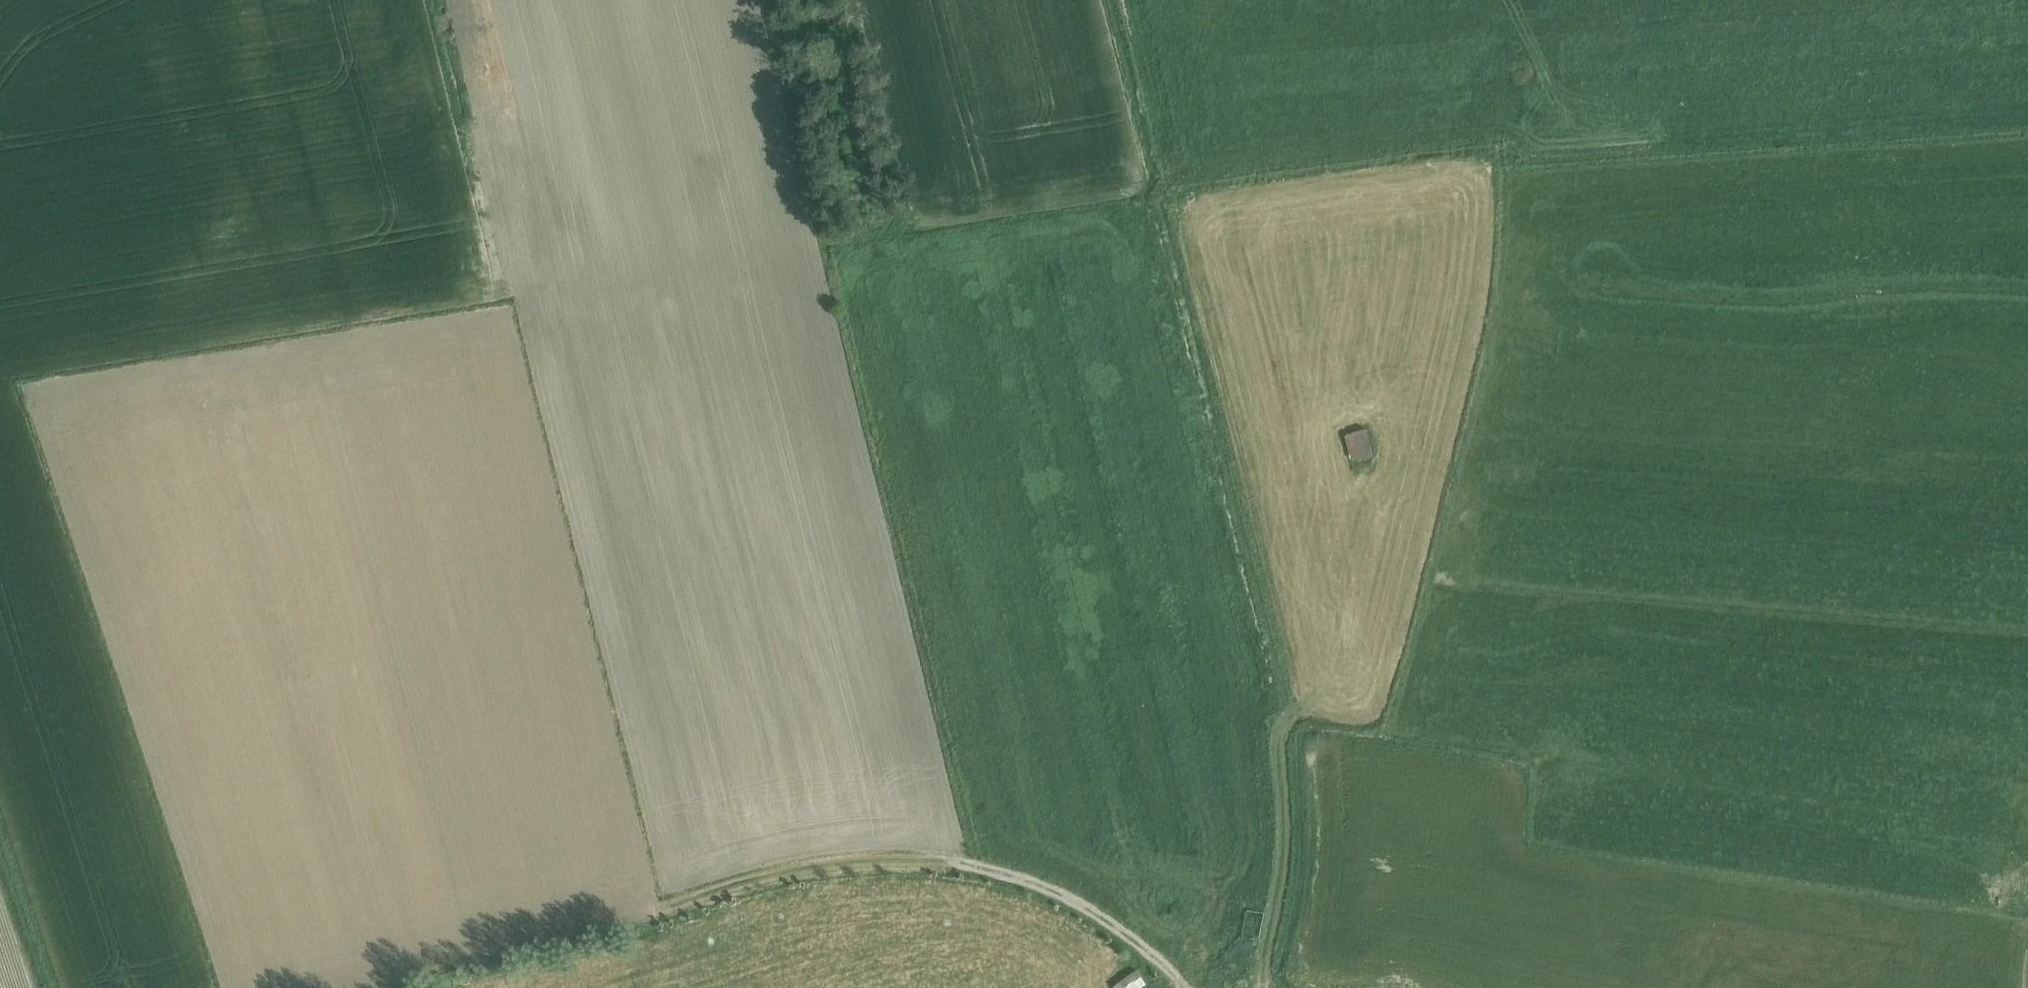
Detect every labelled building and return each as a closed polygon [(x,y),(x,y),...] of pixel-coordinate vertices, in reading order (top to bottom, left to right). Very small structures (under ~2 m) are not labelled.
[(1366,426),(1345,432),(1351,457),(1373,452),(1366,426)] [(1114,984),(1117,987),(1137,987),(1146,981),(1137,968),(1114,984)]
